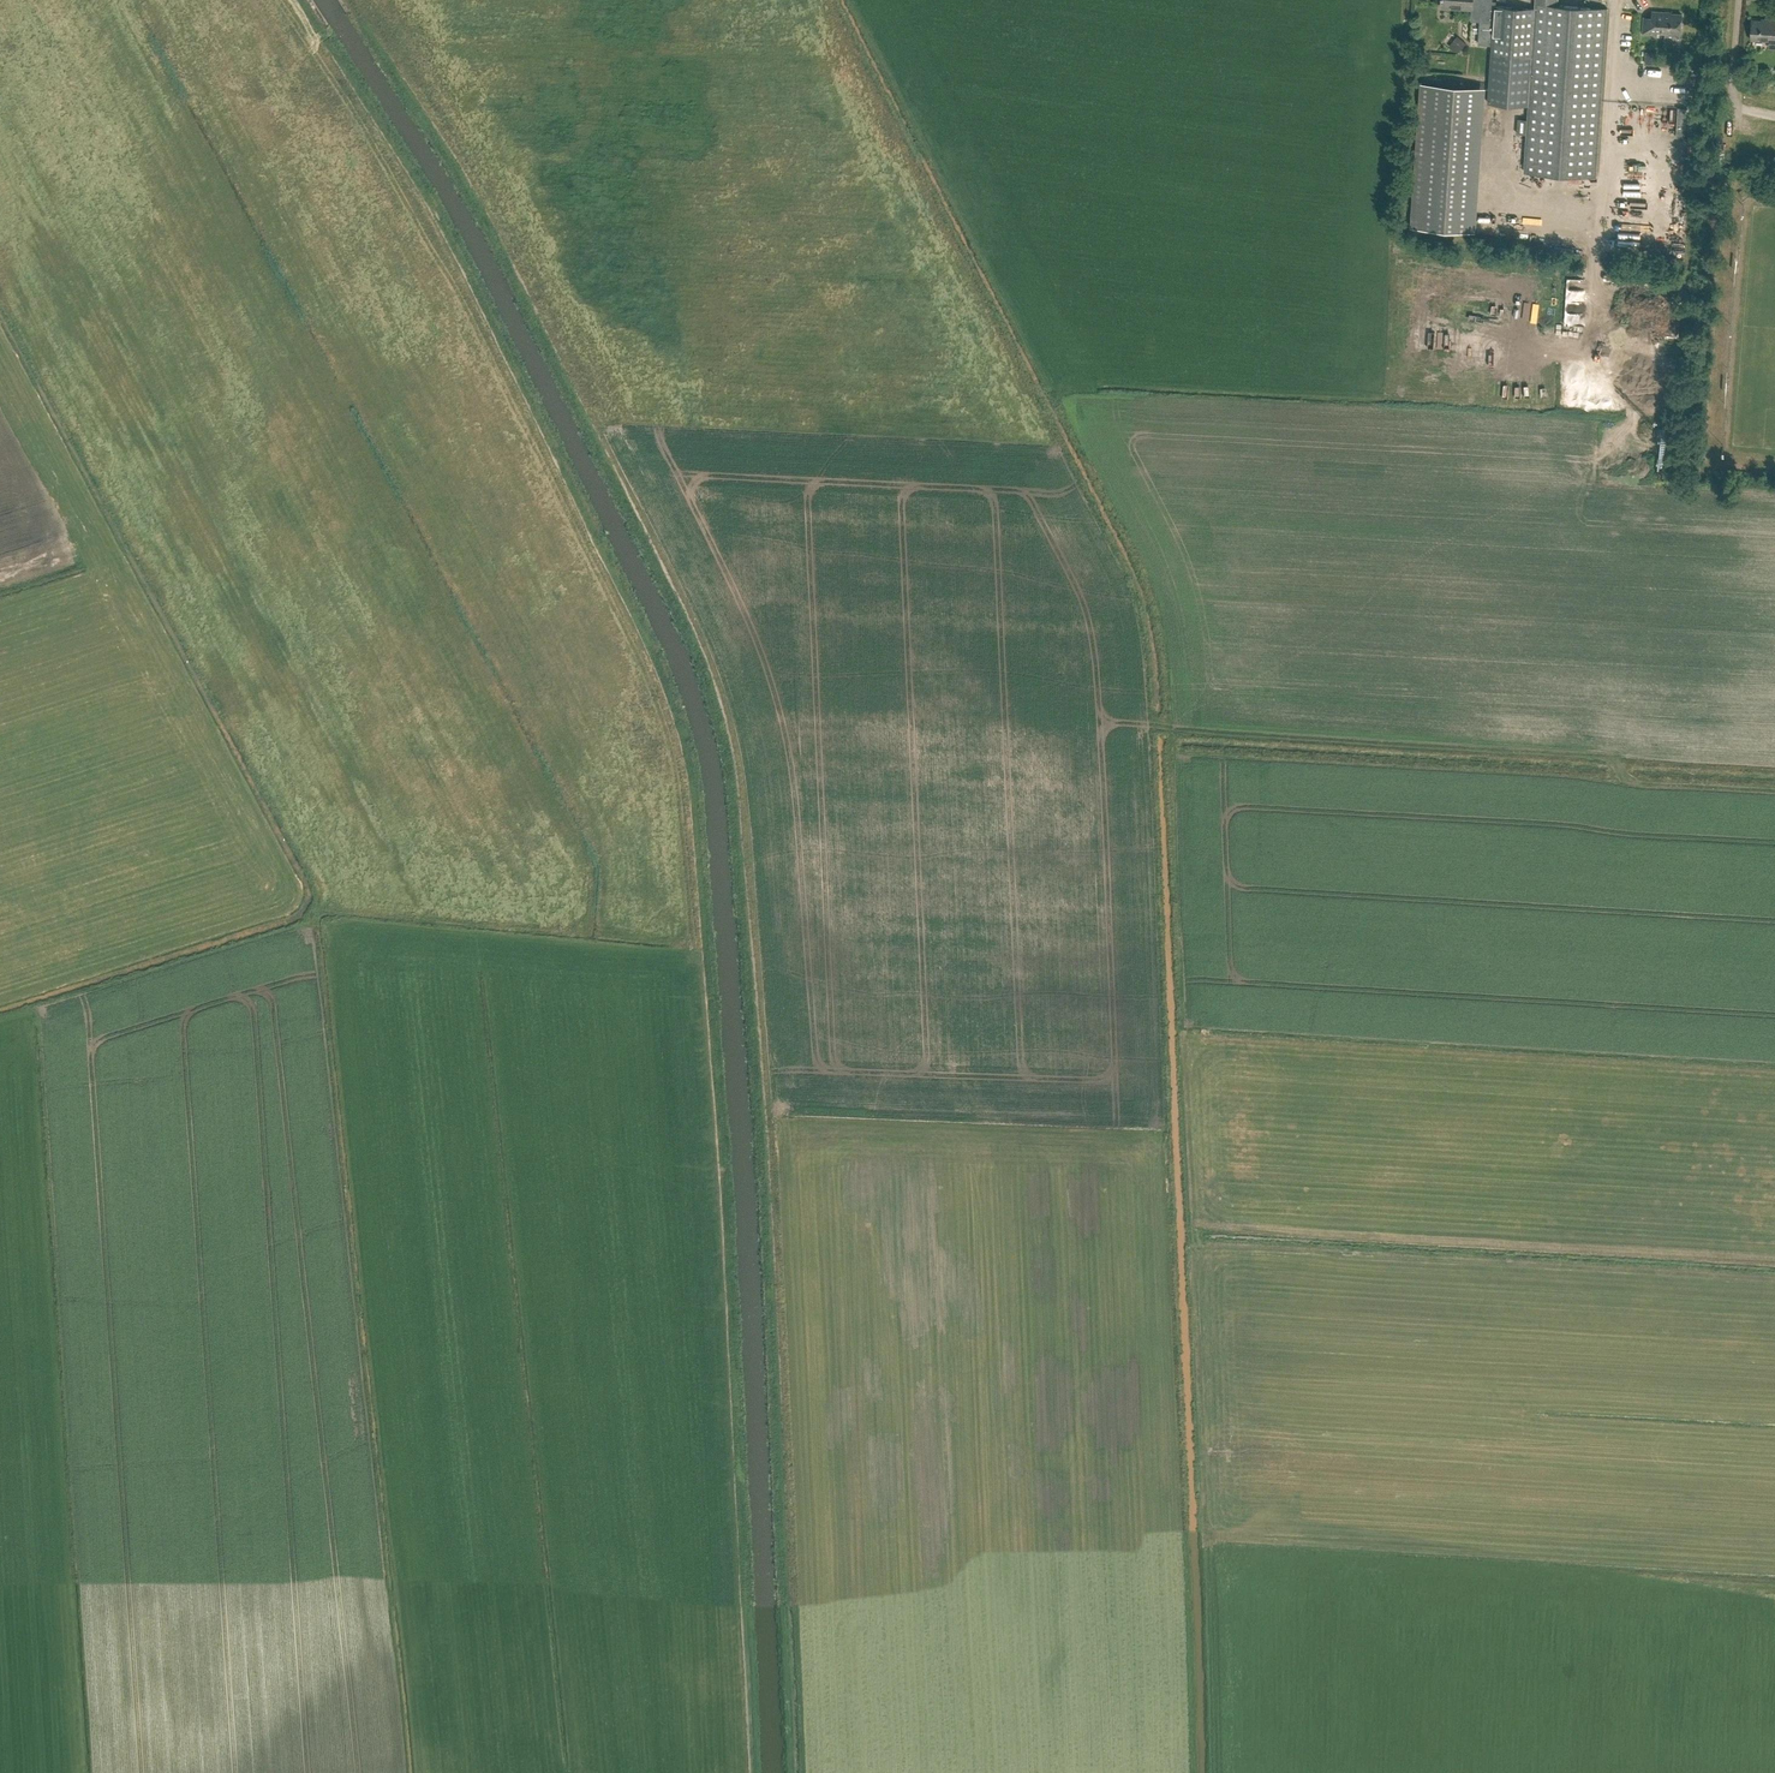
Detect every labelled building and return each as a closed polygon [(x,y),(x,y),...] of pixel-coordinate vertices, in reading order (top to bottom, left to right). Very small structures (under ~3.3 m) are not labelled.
[(1472,9),(1473,9),(1474,0),(1442,0),(1442,7),(1472,9)] [(1472,9),(1471,20),(1494,21),(1489,102),(1529,104),(1528,119),(1517,118),(1516,133),(1527,134),(1525,171),(1597,176),(1608,8),(1558,5),(1559,0),(1536,0),(1536,8),(1492,5),(1492,0),(1474,0),(1473,9),(1472,9)] [(1644,33),(1653,33),(1653,31),(1665,32),(1665,41),(1680,42),(1681,33),(1682,14),(1665,13),(1665,12),(1653,11),(1653,17),(1645,17),(1644,33)] [(1767,19),(1767,21),(1752,20),(1751,39),(1769,40),(1769,47),(1774,47),(1774,20),(1767,19)] [(1486,87),(1420,82),(1411,226),(1476,231),(1486,87)] [(1655,112),(1658,122),(1670,119),(1668,110),(1655,112)] [(1619,385),(1618,404),(1629,404),(1630,385),(1619,385)] [(1660,441),(1670,440),(1670,431),(1659,432),(1660,441)]
